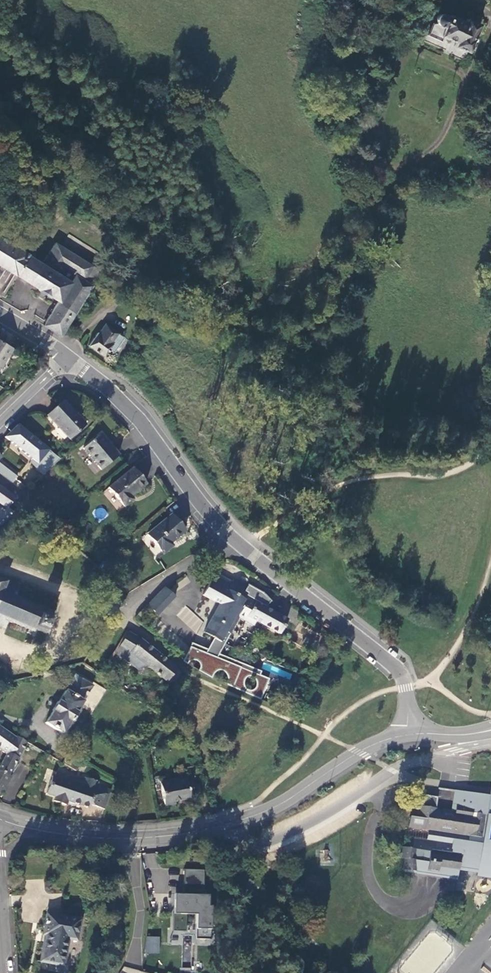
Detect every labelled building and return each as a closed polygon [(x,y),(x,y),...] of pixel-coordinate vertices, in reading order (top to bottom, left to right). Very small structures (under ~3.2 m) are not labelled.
[(469,51),(481,24),(468,18),(467,21),(453,14),(451,18),(448,15),(447,14),(444,13),(442,13),(439,14),(437,16),(436,18),(437,22),(434,23),(428,35),(441,41),(443,36),(456,42),(455,45),(469,51)] [(61,160),(50,152),(46,157),(55,173),(61,160)] [(26,254),(0,238),(0,265),(11,272),(14,274),(26,254)] [(42,264),(26,254),(14,274),(15,275),(16,274),(39,289),(39,290),(48,296),(49,295),(58,300),(44,323),(51,327),(50,329),(61,336),(80,306),(93,285),(91,284),(84,280),(93,265),(55,242),(42,264)] [(114,353),(125,338),(106,324),(100,333),(98,332),(89,346),(104,356),(108,349),(114,353)] [(49,331),(60,338),(61,336),(50,329),(49,331)] [(0,340),(0,365),(11,347),(0,340)] [(85,424),(63,401),(47,416),(69,439),(85,424)] [(21,420),(5,436),(43,475),(59,459),(21,420)] [(101,470),(118,456),(111,447),(110,448),(99,436),(82,450),(101,470)] [(13,485),(16,481),(24,488),(27,484),(30,480),(15,468),(14,470),(2,458),(2,457),(0,455),(0,474),(13,485)] [(54,465),(40,479),(53,494),(68,480),(62,474),(54,465)] [(148,484),(134,468),(110,488),(126,507),(134,500),(132,497),(148,484)] [(7,509),(13,500),(12,495),(0,487),(0,505),(7,509)] [(184,532),(171,515),(149,534),(165,554),(172,547),(170,544),(184,532)] [(214,639),(208,650),(192,644),(183,662),(187,665),(189,663),(191,662),(192,661),(194,661),(196,661),(198,662),(199,664),(200,666),(200,668),(198,672),(211,680),(214,674),(215,673),(217,672),(219,671),(220,671),(222,672),(224,673),(226,675),(227,678),(228,680),(227,683),(226,687),(260,701),(269,679),(259,675),(261,672),(219,655),(238,618),(253,626),(256,622),(279,635),(287,620),(266,608),(268,604),(248,593),(249,590),(232,581),(231,583),(219,576),(214,585),(210,582),(203,596),(220,604),(204,633),(214,639)] [(53,617),(53,616),(54,615),(54,613),(53,611),(51,610),(50,610),(48,610),(46,611),(46,613),(44,612),(45,610),(41,609),(42,606),(39,605),(38,607),(36,607),(36,605),(31,603),(30,604),(15,598),(19,588),(0,580),(0,629),(4,620),(27,630),(26,633),(29,635),(31,631),(33,632),(34,629),(46,634),(53,617)] [(174,598),(165,588),(147,606),(157,616),(174,598)] [(177,616),(195,631),(203,622),(185,606),(177,616)] [(128,632),(119,646),(115,653),(125,659),(141,672),(148,667),(149,668),(153,672),(162,679),(164,680),(168,683),(170,683),(174,685),(179,675),(179,673),(177,672),(176,670),(173,668),(167,662),(159,655),(140,639),(135,636),(128,632)] [(81,701),(92,686),(74,675),(65,690),(70,693),(72,691),(79,695),(77,698),(81,701)] [(75,713),(81,701),(77,698),(79,695),(72,691),(70,693),(65,690),(58,702),(57,701),(51,710),(52,711),(45,723),(61,734),(69,722),(70,722),(75,713)] [(167,702),(161,716),(164,720),(168,723),(176,706),(167,702)] [(0,727),(0,751),(5,755),(0,765),(0,793),(1,791),(4,793),(12,778),(9,777),(9,776),(27,743),(16,736),(15,738),(0,727)] [(66,755),(62,764),(76,772),(80,764),(66,755)] [(65,805),(66,801),(88,808),(90,805),(104,810),(110,792),(110,791),(96,786),(97,782),(84,778),(83,782),(56,773),(54,777),(52,776),(46,794),(52,796),(54,797),(53,801),(65,805)] [(185,780),(161,784),(165,806),(174,805),(174,802),(188,800),(185,780)] [(488,800),(489,795),(468,792),(457,791),(454,812),(434,809),(436,797),(422,795),(420,806),(419,806),(417,818),(409,817),(407,826),(428,829),(426,841),(408,839),(407,848),(401,847),(400,858),(405,859),(404,869),(415,871),(417,861),(427,862),(426,867),(457,872),(458,864),(478,867),(476,876),(490,878),(490,800),(488,800)] [(205,871),(185,870),(184,895),(175,894),(173,931),(186,932),(186,915),(196,916),(196,940),(210,940),(212,907),(209,907),(209,896),(204,896),(205,871)] [(178,885),(178,874),(170,874),(169,885),(178,885)] [(81,921),(47,915),(43,935),(47,936),(46,940),(45,940),(40,962),(63,966),(68,939),(77,941),(81,921)] [(159,937),(145,937),(143,953),(158,953),(159,937)]
